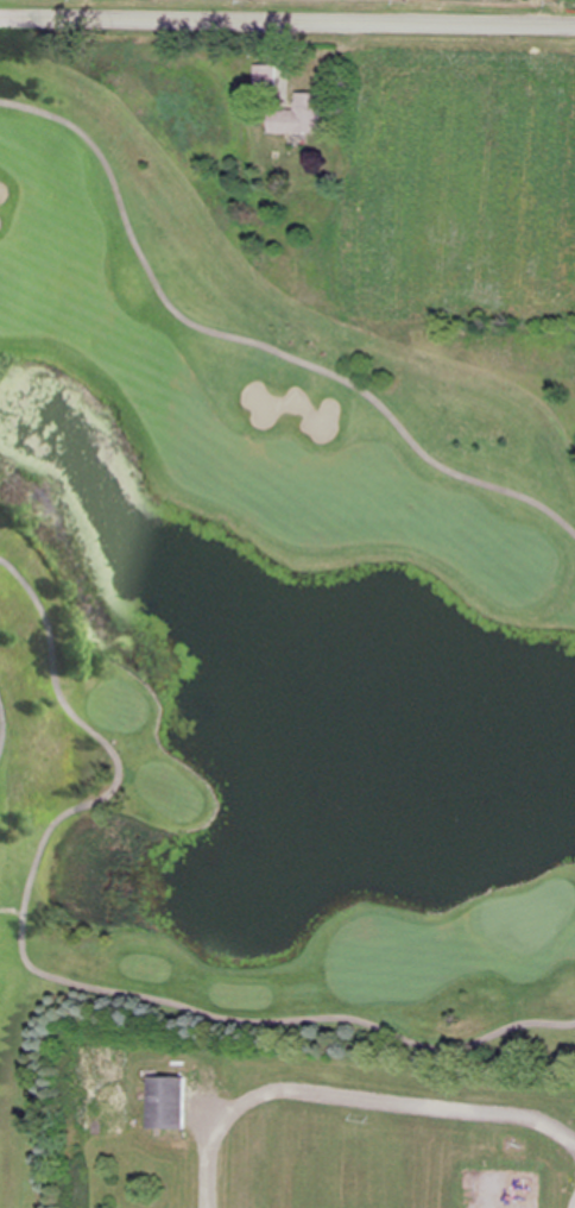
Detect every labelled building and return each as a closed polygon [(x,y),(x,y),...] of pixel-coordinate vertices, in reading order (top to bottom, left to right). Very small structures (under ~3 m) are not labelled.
[(279,65),(257,65),(257,87),(279,87),(279,65)] [(271,133),(323,134),(324,93),(298,93),(298,110),(271,110),(271,133)] [(150,1077),(150,1129),(186,1129),(186,1077),(150,1077)]
